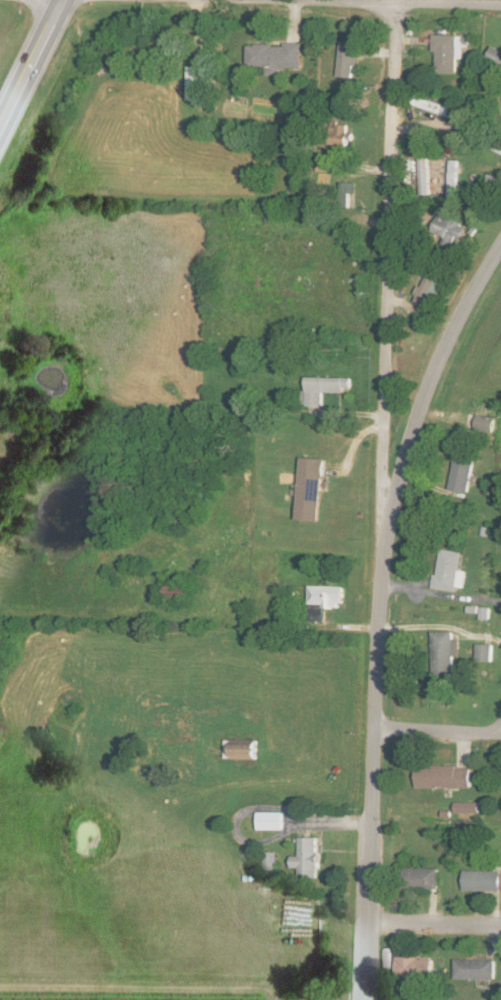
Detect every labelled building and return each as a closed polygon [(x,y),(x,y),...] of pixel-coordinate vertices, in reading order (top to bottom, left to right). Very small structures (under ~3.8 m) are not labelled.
[(456,73),(456,59),(462,59),(463,47),(469,47),(469,36),(433,35),(432,52),(437,52),(436,73),(456,73)] [(352,77),(353,66),(359,66),(360,43),(340,42),(338,77),(352,77)] [(301,68),(301,44),(246,44),(246,67),(265,67),(265,76),(281,76),(281,68),(301,68)] [(500,66),(500,50),(492,46),(486,58),(500,66)] [(185,100),(205,101),(205,67),(186,66),(185,100)] [(413,104),(453,118),(456,110),(416,96),(413,104)] [(351,133),(347,133),(347,126),(330,125),(329,145),(351,146),(351,133)] [(427,145),(418,145),(420,195),(430,195),(427,145)] [(329,172),(329,163),(317,163),(316,171),(329,172)] [(494,177),(486,174),(476,203),(484,206),(494,177)] [(355,182),(341,182),(341,207),(353,207),(352,194),(355,194),(355,182)] [(440,244),(449,248),(454,236),(459,239),(466,224),(446,215),(444,219),(436,215),(429,231),(443,237),(440,244)] [(409,274),(421,277),(425,264),(414,260),(409,274)] [(426,296),(434,299),(444,271),(427,265),(413,303),(423,307),(426,296)] [(342,393),(342,388),(350,388),(349,377),(304,378),(305,392),(300,392),(300,406),(321,406),(321,393),(342,393)] [(467,493),(474,457),(456,453),(449,490),(467,493)] [(296,521),(319,522),(323,459),(300,458),(296,521)] [(455,592),(456,587),(464,588),(466,572),(459,571),(461,552),(439,549),(434,590),(455,592)] [(166,600),(188,601),(189,585),(167,584),(166,600)] [(342,587),(309,586),(308,621),(323,622),(323,609),(342,609),(342,587)] [(489,608),(480,607),(480,620),(489,620),(489,608)] [(453,657),(459,657),(459,640),(453,640),(453,631),(431,632),(433,681),(454,680),(453,657)] [(476,661),(491,662),(492,645),(477,644),(476,661)] [(257,741),(231,740),(231,760),(257,760),(257,741)] [(416,788),(470,789),(471,767),(416,766),(416,788)] [(479,814),(478,802),(454,803),(454,815),(479,814)] [(282,813),(257,813),(257,831),(282,831),(282,813)] [(299,857),(291,857),(292,869),(299,869),(299,880),(318,879),(317,838),(299,839),(299,857)] [(276,853),(263,853),(264,872),(276,871),(276,853)] [(437,868),(403,869),(404,889),(437,889),(437,868)] [(463,891),(499,892),(500,872),(463,871),(463,891)] [(396,958),(397,979),(432,978),(432,958),(396,958)] [(454,980),(495,980),(495,960),(455,960),(454,980)]
